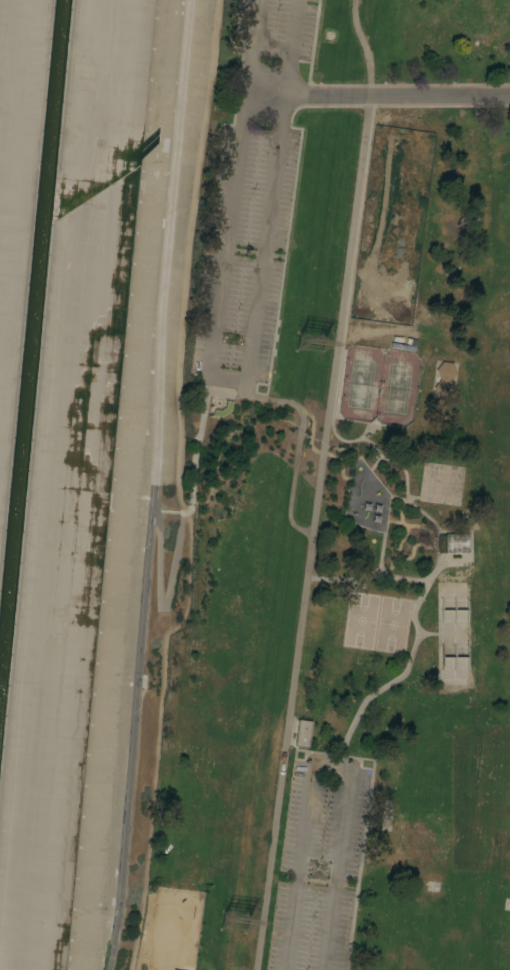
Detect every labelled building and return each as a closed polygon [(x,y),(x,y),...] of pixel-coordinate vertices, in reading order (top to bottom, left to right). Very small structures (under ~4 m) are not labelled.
[(435,369),(443,361),(452,363),(456,372),(450,381),(454,390),(447,398),(438,398),(433,387),(440,379),(435,369)] [(232,401),(231,410),(222,417),(213,415),(214,409),(221,410),(225,407),(226,400),(232,401)] [(445,553),(445,534),(468,534),(468,553),(445,553)] [(308,748),(294,746),(298,720),(311,722),(308,748)]
